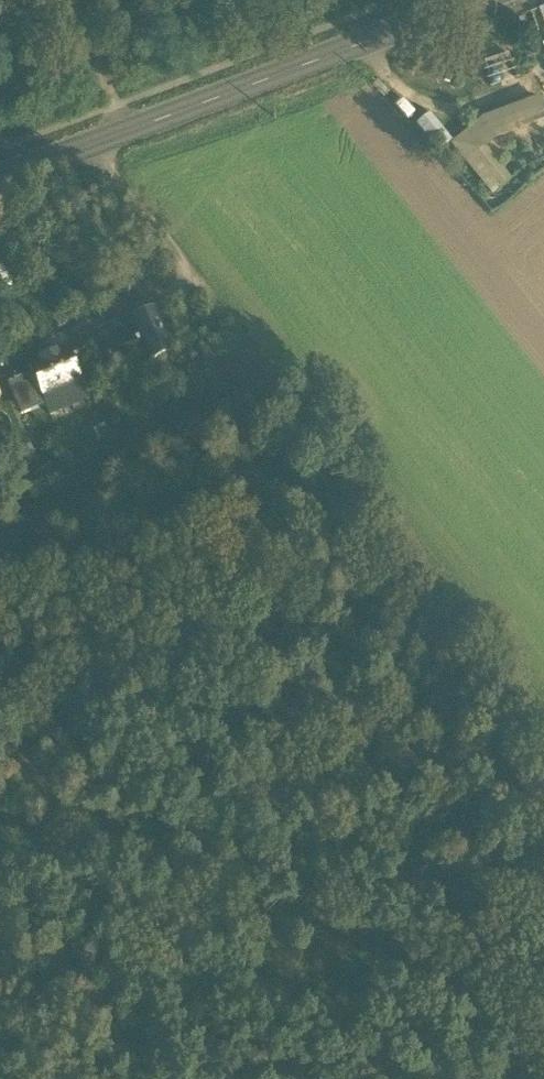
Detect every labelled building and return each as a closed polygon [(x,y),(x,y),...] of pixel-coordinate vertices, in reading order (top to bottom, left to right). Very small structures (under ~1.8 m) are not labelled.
[(508,50),(482,59),(492,86),(518,78),(508,50)] [(538,96),(482,117),(450,144),(492,196),(511,180),(486,147),(495,139),(543,122),(543,113),(538,96)] [(103,347),(113,370),(122,367),(138,359),(143,370),(178,355),(159,311),(124,327),(128,336),(103,347)] [(65,352),(72,366),(92,357),(86,343),(65,352)] [(39,392),(49,416),(86,400),(72,366),(65,352),(29,368),(39,392)] [(125,373),(122,367),(113,370),(116,377),(125,373)] [(1,408),(11,432),(49,416),(39,392),(1,408)]
